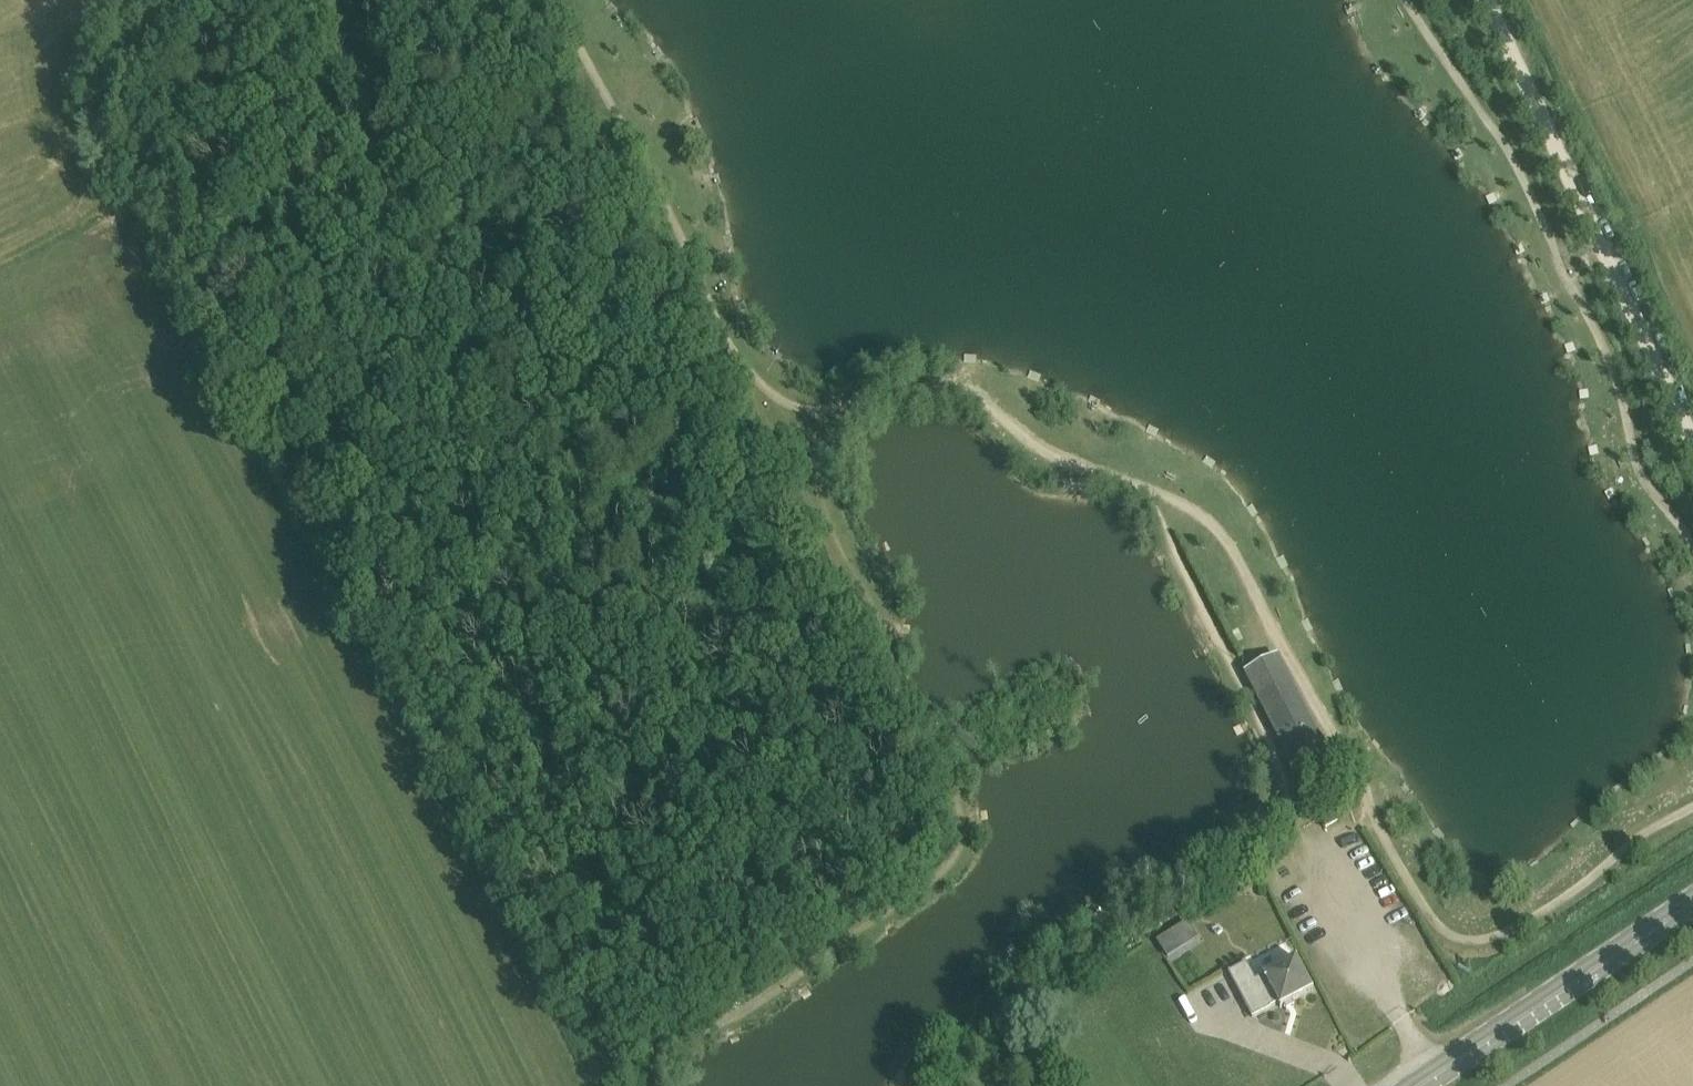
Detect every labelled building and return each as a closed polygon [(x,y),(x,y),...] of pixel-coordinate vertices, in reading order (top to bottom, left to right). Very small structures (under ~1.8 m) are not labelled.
[(1287,761),(1318,746),(1282,672),(1250,688),(1287,761)] [(1191,941),(1182,925),(1171,931),(1180,947),(1191,941)] [(1314,990),(1296,957),(1263,975),(1264,976),(1256,979),(1247,962),(1229,971),(1253,1017),(1271,1008),(1271,1007),(1278,1003),(1281,1008),(1314,990)]
